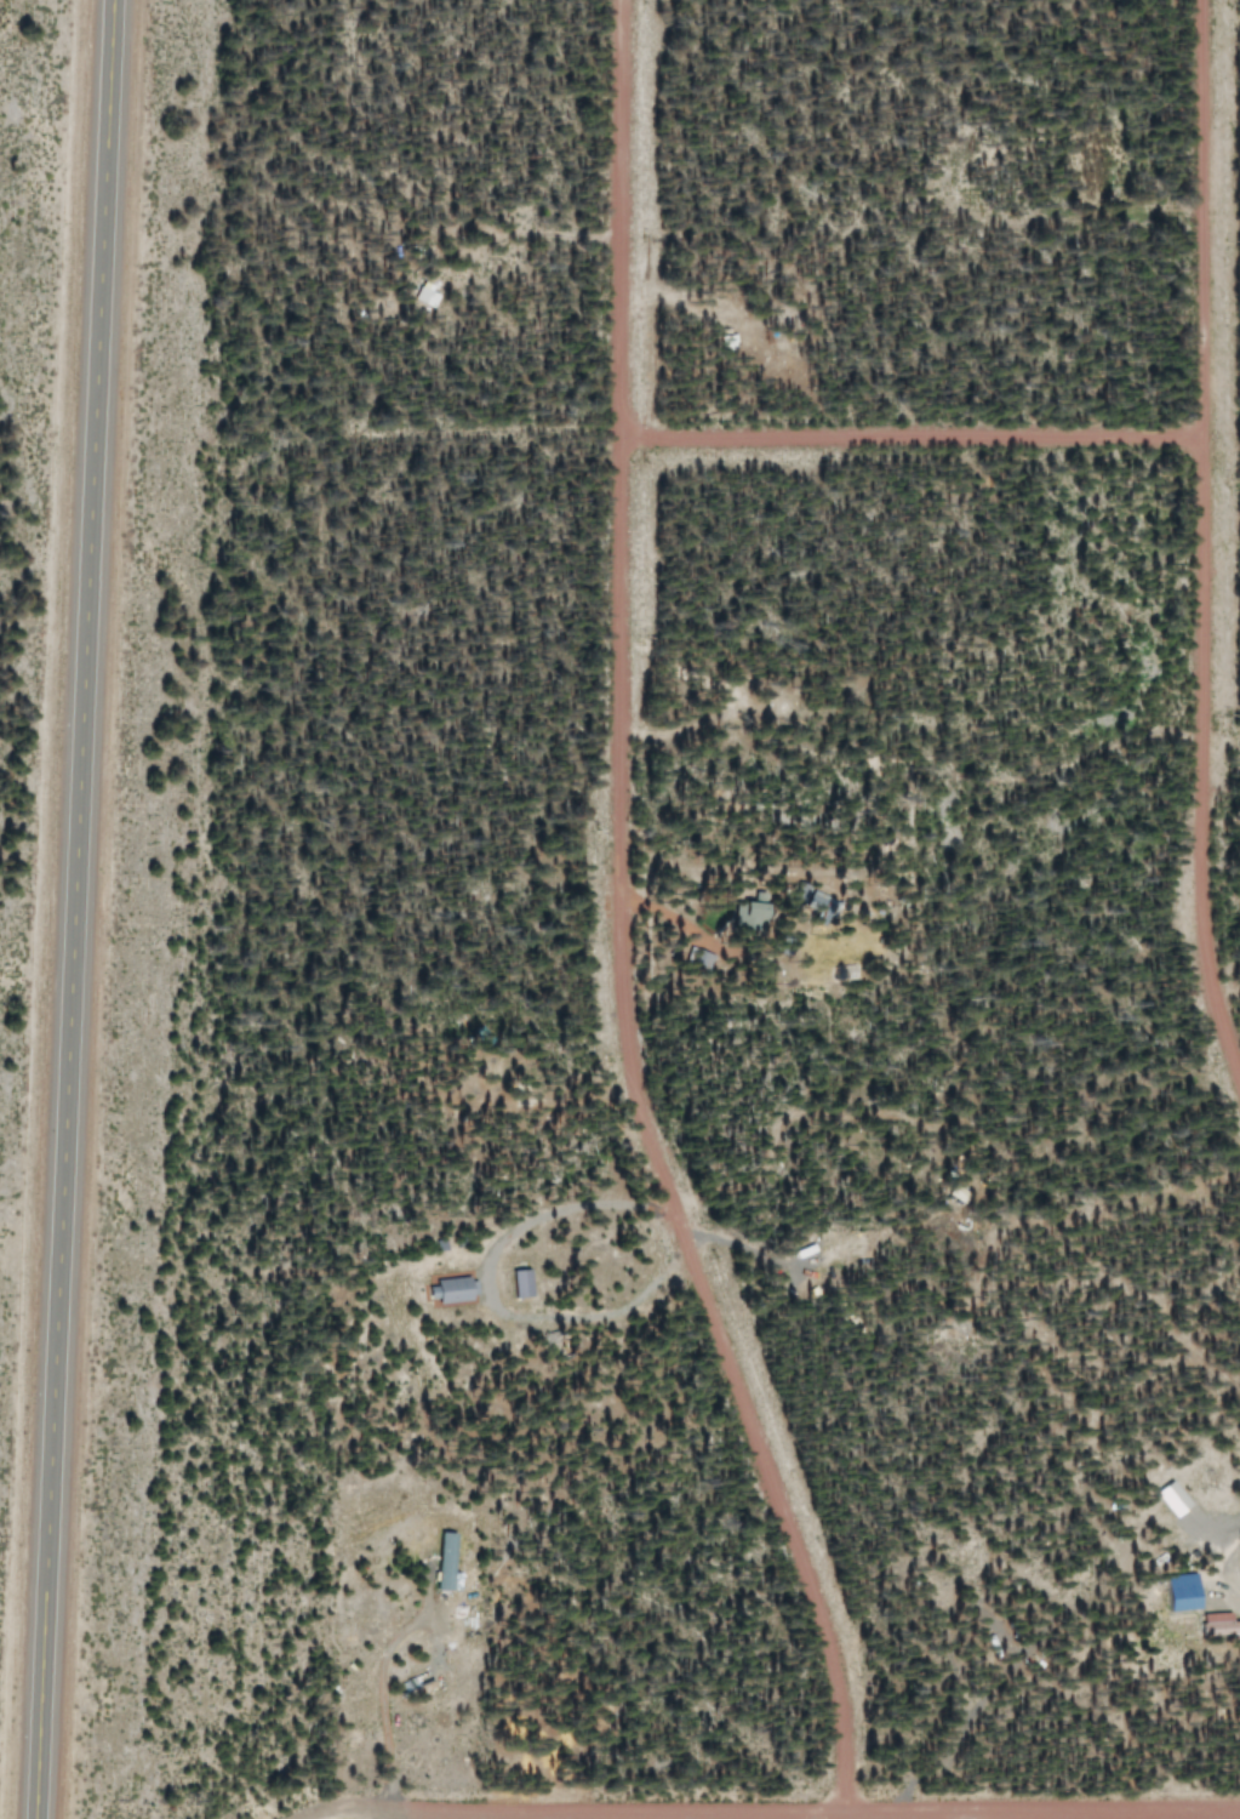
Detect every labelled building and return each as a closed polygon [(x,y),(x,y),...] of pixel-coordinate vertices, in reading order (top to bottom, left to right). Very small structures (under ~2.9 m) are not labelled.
[(678,965),(704,974),(710,956),(684,947),(678,965)] [(508,1268),(508,1296),(525,1296),(525,1268),(508,1268)] [(430,1291),(423,1292),(424,1305),(467,1300),(463,1276),(429,1281),(430,1291)] [(1167,1517),(1184,1507),(1167,1480),(1150,1491),(1167,1517)] [(444,1565),(446,1534),(434,1533),(432,1564),(444,1565)] [(1159,1575),(1160,1611),(1191,1610),(1190,1574),(1159,1575)] [(1224,1621),(1224,1613),(1201,1613),(1200,1634),(1237,1636),(1238,1622),(1224,1621)]
